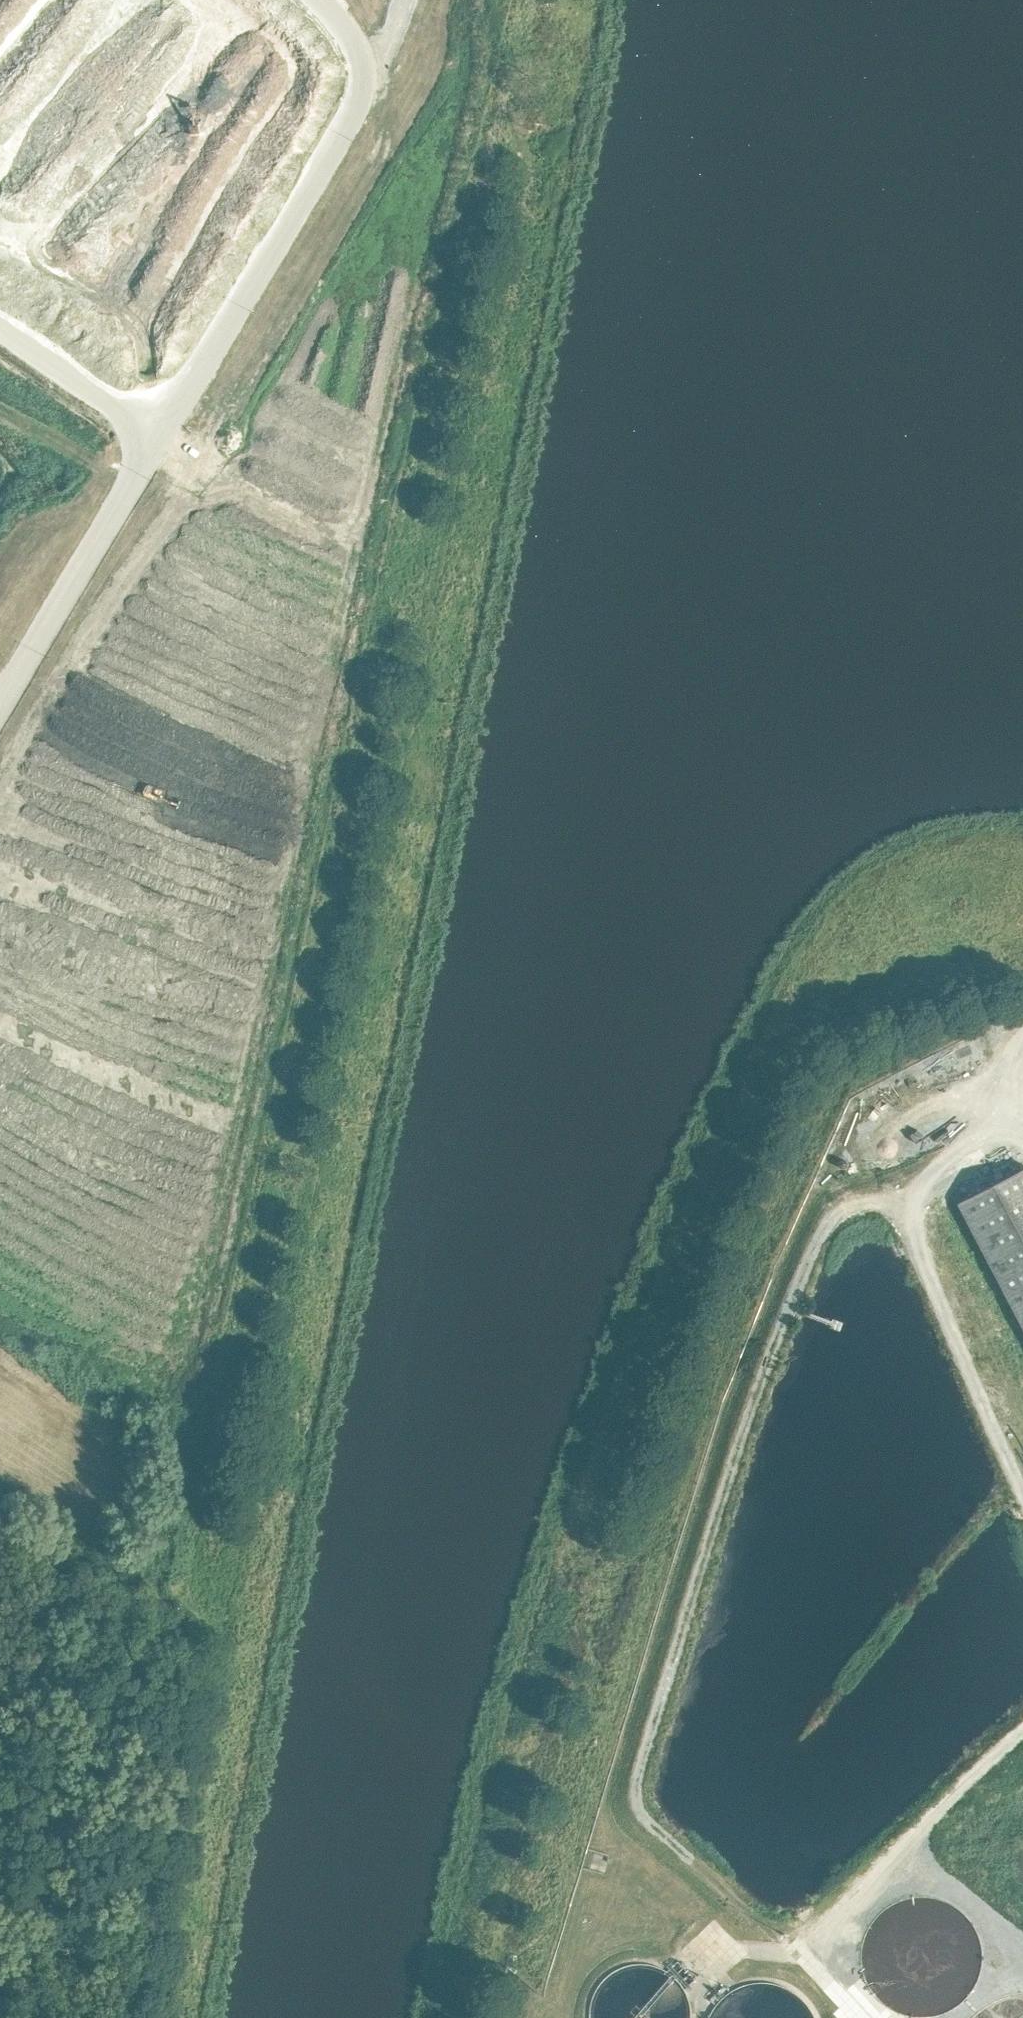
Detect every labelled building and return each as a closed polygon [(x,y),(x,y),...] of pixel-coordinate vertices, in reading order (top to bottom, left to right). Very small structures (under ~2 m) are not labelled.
[(954,1204),(1022,1338),(1022,1169),(954,1204)]
